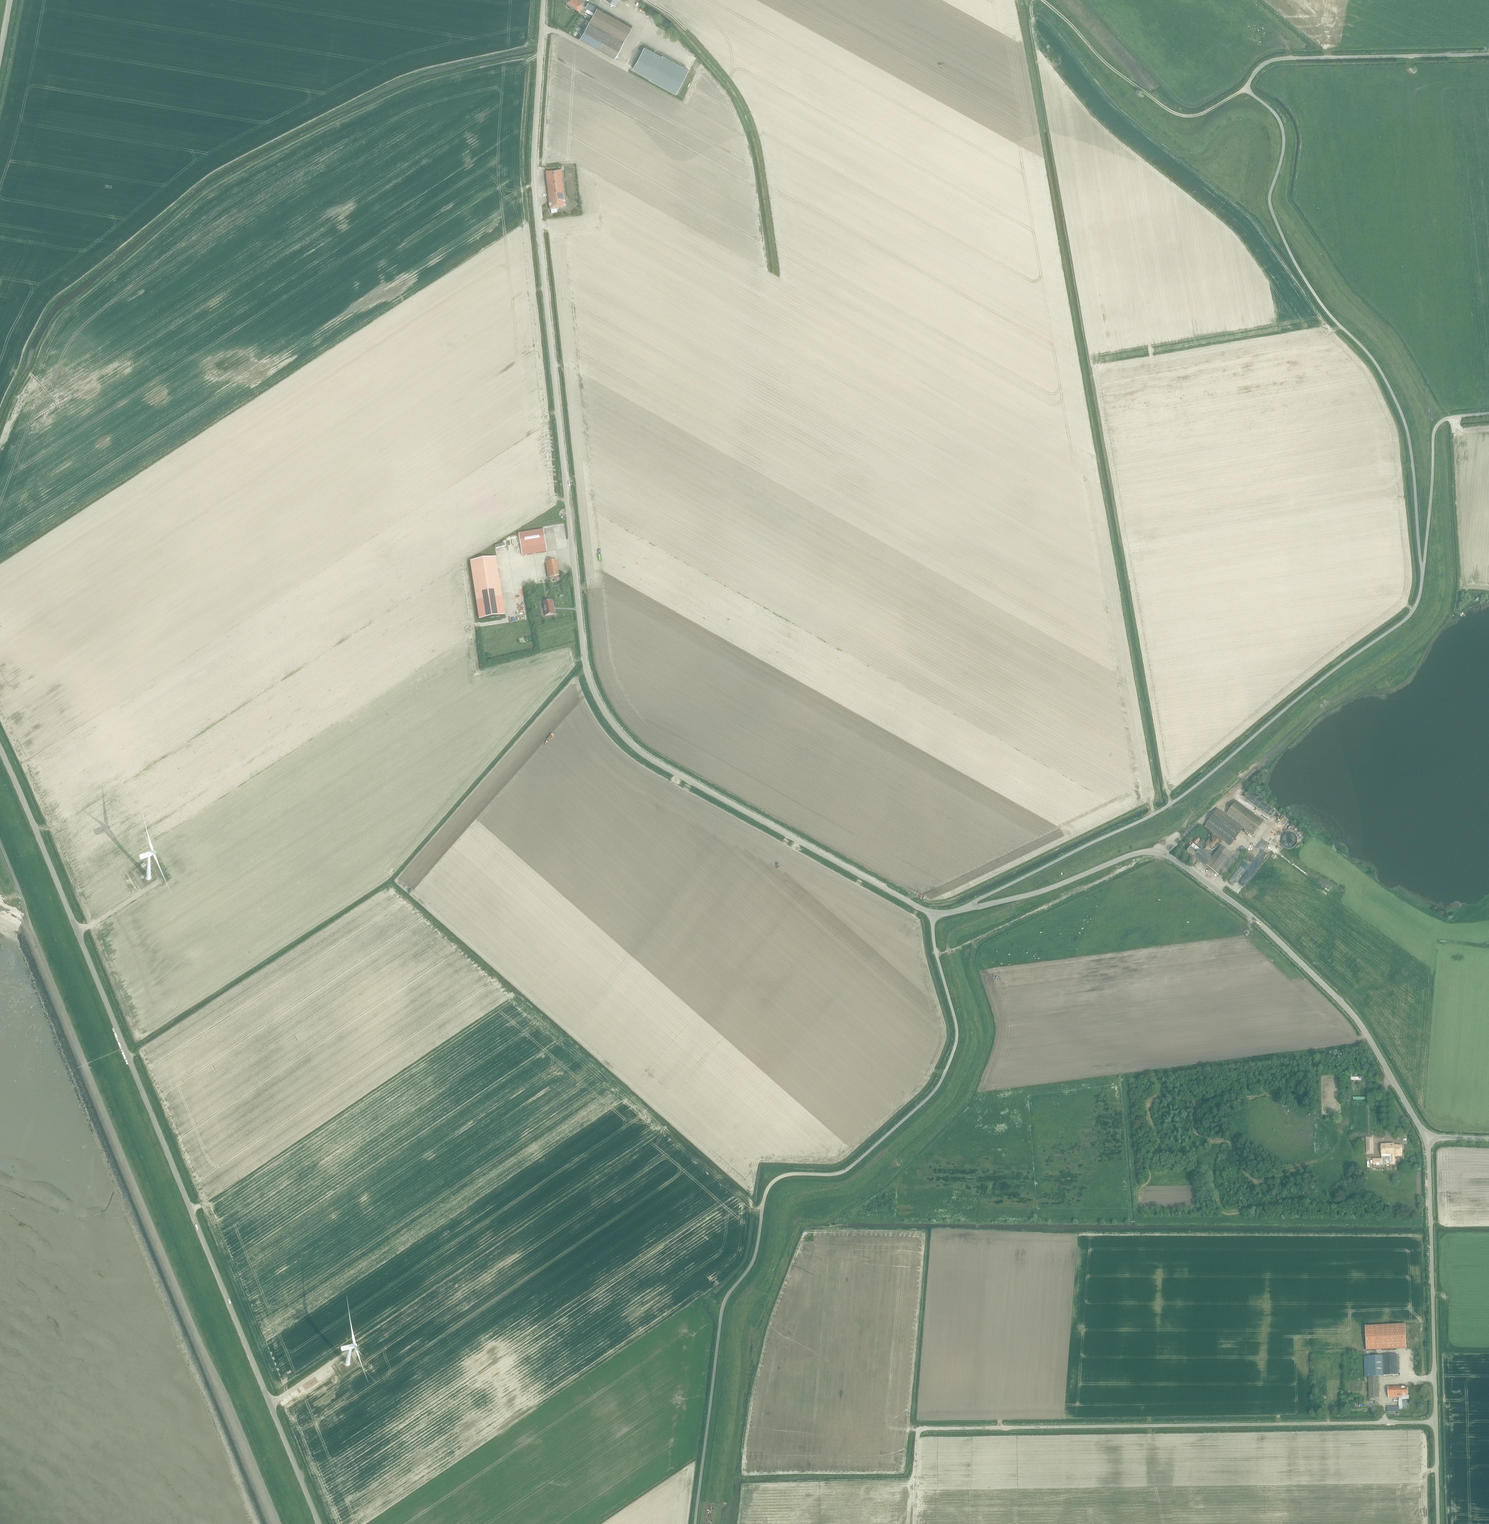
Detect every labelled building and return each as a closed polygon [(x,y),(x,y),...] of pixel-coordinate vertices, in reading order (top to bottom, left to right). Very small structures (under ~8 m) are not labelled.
[(579,11),(583,6),(581,4),(583,2),(580,0),(569,0),(568,1),(579,11)] [(586,8),(593,12),(597,7),(589,2),(586,8)] [(580,39),(615,58),(632,26),(597,7),(580,39)] [(689,70),(644,45),(632,68),(676,92),(689,70)] [(552,213),(558,213),(557,209),(566,208),(562,171),(546,172),(550,210),(551,210),(552,213)] [(557,544),(567,543),(563,521),(554,522),(557,544)] [(543,529),(518,532),(521,555),(547,551),(543,529)] [(471,562),(477,601),(503,597),(496,558),(471,562)] [(557,558),(545,559),(548,578),(560,576),(558,564),(560,564),(559,561),(558,561),(557,558)] [(503,597),(477,601),(480,620),(505,616),(503,597)] [(543,602),(546,616),(555,614),(552,601),(543,602)] [(1235,795),(1243,789),(1239,785),(1232,792),(1235,795)] [(1242,829),(1252,836),(1263,822),(1236,802),(1225,816),(1242,829)] [(1229,846),(1242,829),(1225,816),(1217,810),(1204,827),(1229,846)] [(1200,848),(1199,849),(1192,843),(1186,851),(1218,875),(1234,855),(1221,845),(1212,857),(1200,848)] [(1241,879),(1244,881),(1250,873),(1247,871),(1241,879)] [(1250,890),(1262,877),(1258,873),(1246,886),(1250,890)] [(1401,1155),(1401,1147),(1394,1147),(1394,1145),(1382,1145),(1382,1156),(1382,1160),(1373,1160),(1373,1165),(1376,1164),(1377,1166),(1379,1166),(1379,1164),(1382,1164),(1393,1164),(1393,1158),(1393,1156),(1394,1156),(1394,1155),(1401,1155)] [(1366,1327),(1367,1351),(1406,1350),(1406,1326),(1366,1327)] [(1368,1396),(1379,1396),(1378,1376),(1398,1375),(1397,1356),(1364,1357),(1365,1377),(1368,1377),(1368,1396)] [(1398,1407),(1387,1407),(1387,1412),(1399,1412),(1399,1409),(1402,1409),(1402,1399),(1409,1399),(1409,1395),(1407,1395),(1407,1387),(1388,1387),(1388,1397),(1399,1397),(1399,1400),(1398,1400),(1398,1407)] [(1373,1408),(1374,1401),(1375,1401),(1375,1398),(1368,1398),(1367,1408),(1373,1408)]
